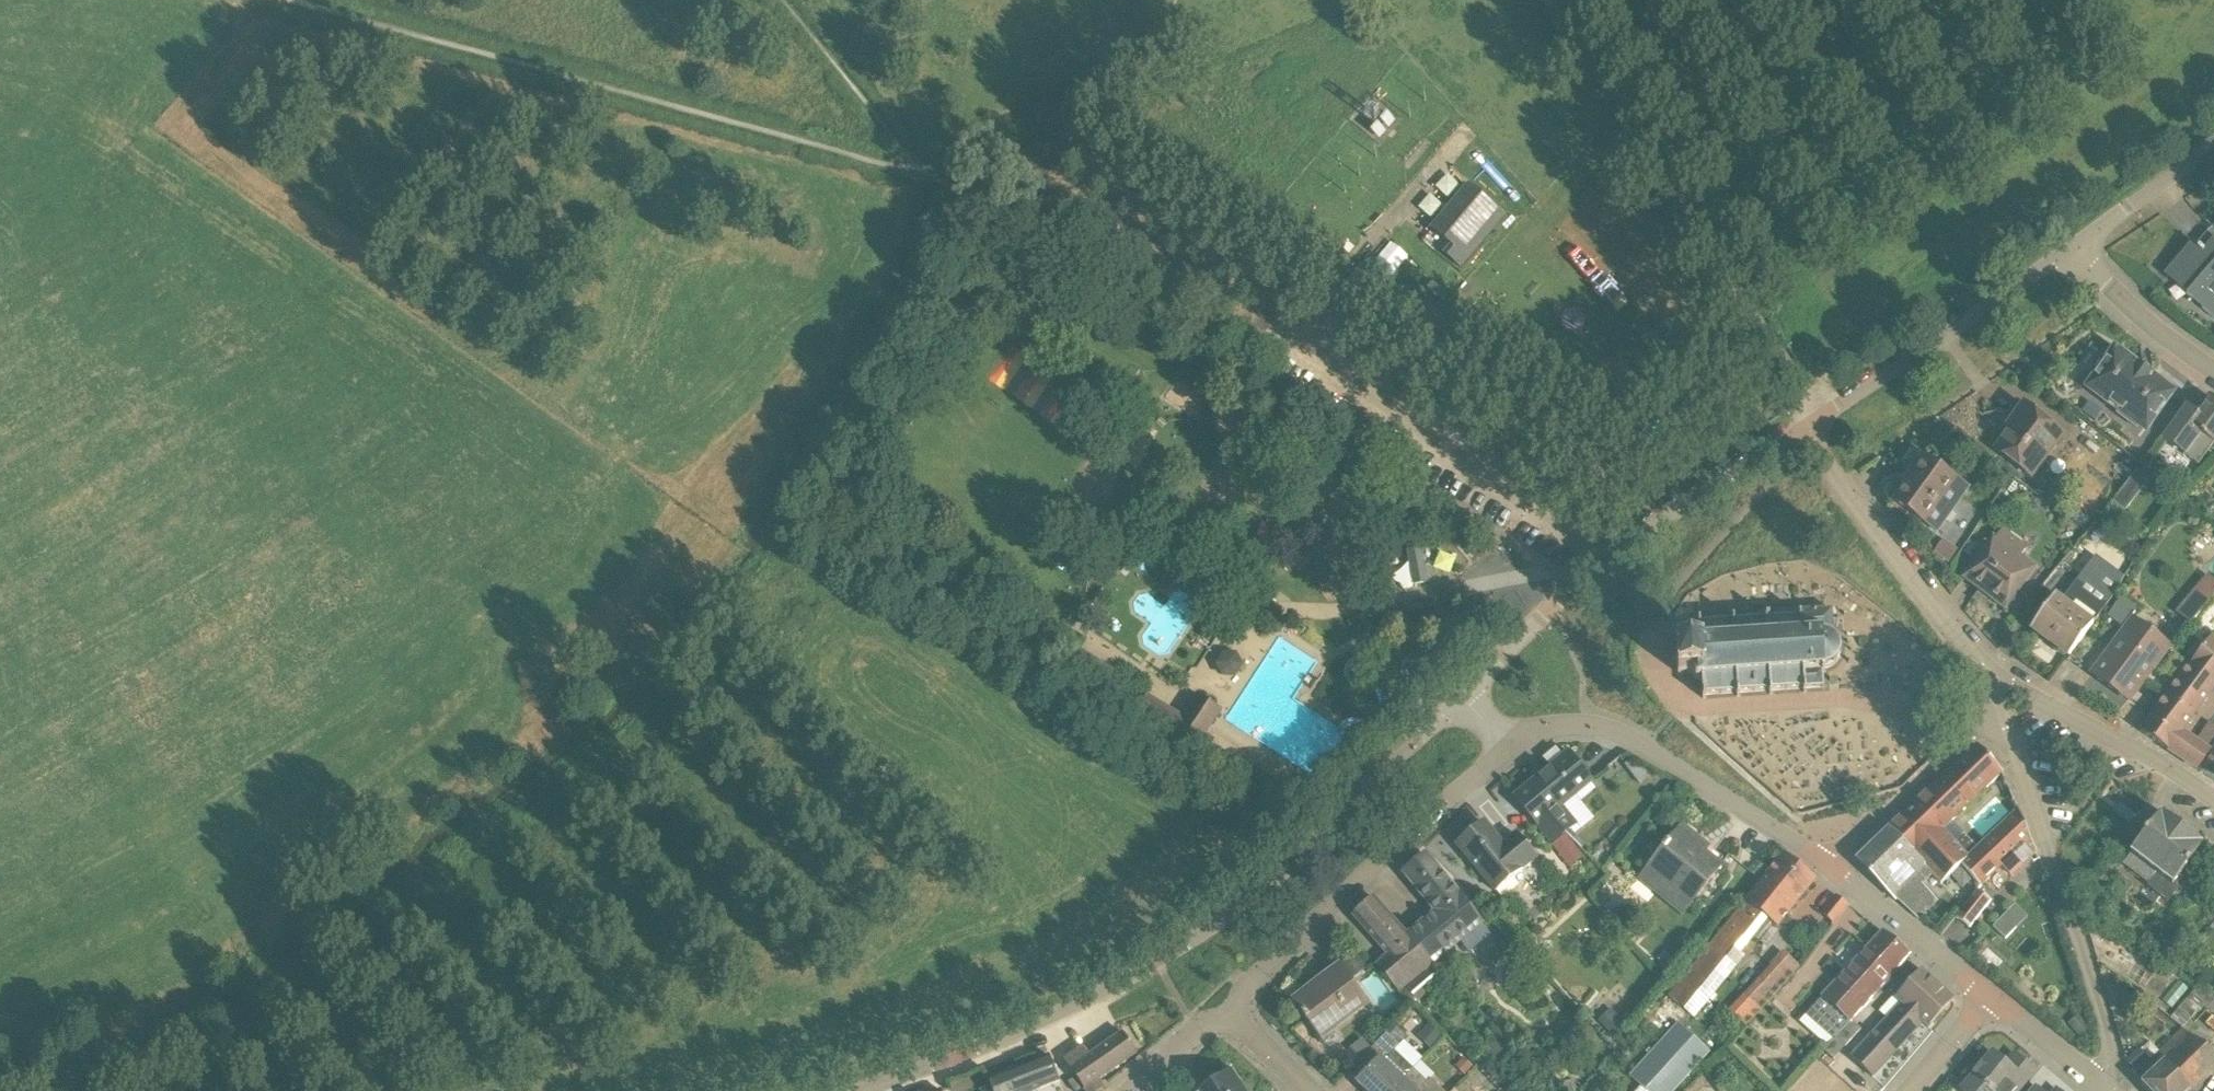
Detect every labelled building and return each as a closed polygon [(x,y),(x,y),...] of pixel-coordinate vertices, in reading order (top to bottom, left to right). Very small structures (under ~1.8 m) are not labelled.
[(1443,235),(1455,245),(1446,256),(1461,268),(1504,216),(1478,193),(1443,235)] [(2207,252),(2197,243),(2171,274),(2190,290),(2187,294),(2213,317),(2213,244),(2207,252)] [(2144,364),(2141,368),(2137,365),(2136,367),(2115,351),(2111,356),(2093,343),(2092,345),(2109,358),(2108,359),(2107,358),(2098,358),(2091,369),(2094,376),(2095,377),(2089,386),(2121,410),(2118,413),(2137,427),(2140,424),(2147,429),(2177,389),(2175,387),(2171,393),(2151,378),(2155,372),(2144,364)] [(2212,397),(2200,414),(2188,405),(2163,439),(2199,464),(2213,444),(2213,399),(2212,397)] [(2065,436),(2042,418),(2024,405),(2013,419),(2017,422),(1996,449),(2033,478),(2065,436)] [(1969,487),(1941,467),(1923,455),(1911,472),(1915,474),(1895,502),(1938,532),(1969,487)] [(2012,494),(2018,486),(2010,480),(2004,489),(2012,494)] [(2126,511),(2134,501),(2127,496),(2121,491),(2114,501),(2126,511)] [(2006,609),(2019,591),(2037,567),(2021,556),(2026,549),(2002,531),(1997,538),(1994,536),(1963,578),(1965,579),(1967,576),(1993,594),(1990,598),(2006,609)] [(1421,546),(1419,535),(1406,536),(1408,547),(1421,546)] [(1935,553),(1949,563),(1958,550),(1944,540),(1935,553)] [(2070,656),(2114,595),(2113,594),(2133,562),(2109,547),(2098,561),(2099,562),(2068,603),(2056,595),(2032,628),(2070,656)] [(1409,551),(1414,585),(1427,583),(1422,549),(1409,551)] [(1457,573),(1458,574),(1461,575),(1463,573),(1465,572),(1464,568),(1460,566),(1456,569),(1457,573)] [(2191,624),(2213,597),(2213,579),(2211,577),(2179,614),(2187,621),(2191,624)] [(1774,697),(1774,693),(1805,692),(1805,696),(1808,696),(1808,692),(1825,691),(1825,677),(1827,677),(1827,672),(1828,672),(1831,671),(1834,670),(1836,669),(1838,666),(1840,664),(1841,661),(1842,659),(1842,656),(1842,653),(1841,650),(1840,647),(1838,645),(1836,643),(1834,641),(1831,640),(1829,639),(1829,638),(1834,638),(1834,631),(1837,631),(1837,632),(1839,632),(1839,620),(1836,621),(1836,622),(1834,622),(1834,614),(1816,615),(1816,610),(1758,612),(1759,621),(1736,622),(1736,618),(1733,618),(1733,622),(1702,623),(1702,619),(1699,619),(1700,631),(1698,630),(1696,629),(1694,629),(1693,629),(1691,629),(1689,629),(1687,630),(1686,631),(1685,632),(1684,634),(1683,636),(1682,637),(1682,639),(1682,641),(1683,643),(1684,647),(1677,647),(1678,652),(1677,652),(1678,668),(1679,668),(1679,674),(1694,673),(1694,674),(1694,675),(1694,676),(1695,677),(1697,679),(1699,679),(1700,679),(1701,679),(1703,678),(1704,698),(1707,698),(1707,695),(1738,694),(1738,698),(1741,698),(1741,694),(1771,693),(1771,697),(1774,697)] [(2129,700),(2169,644),(2133,618),(2093,675),(2129,700)] [(2212,634),(2141,732),(2198,770),(2211,750),(2198,740),(2185,731),(2213,691),(2213,636),(2212,634)] [(1238,650),(1225,649),(1215,661),(1223,675),(1237,675),(1243,663),(1238,650)] [(1200,697),(1186,720),(1149,697),(1140,711),(1241,774),(1246,766),(1213,745),(1216,740),(1206,734),(1221,711),(1200,697)] [(1394,718),(1391,723),(1394,729),(1400,729),(1403,723),(1401,718),(1394,718)] [(1987,787),(2003,772),(1978,745),(1890,829),(1933,876),(1941,886),(1962,866),(1961,866),(1968,859),(1967,858),(1969,857),(1943,830),(1987,787)] [(2213,752),(2201,770),(2213,780),(2213,751),(2213,752)] [(1569,753),(1515,797),(1554,845),(1566,835),(1572,830),(1579,824),(1564,804),(1593,781),(1569,753)] [(1652,773),(1630,761),(1626,765),(1641,785),(1652,773)] [(2172,886),(2202,846),(2148,805),(2133,824),(2146,834),(2123,866),(2149,885),(2156,875),(2172,886)] [(2038,852),(2037,850),(2031,838),(2019,810),(1969,857),(1967,858),(1968,859),(1961,866),(1962,866),(1975,880),(1976,879),(1982,886),(2013,858),(2023,868),(2038,852)] [(1517,833),(1503,844),(1485,822),(1457,844),(1497,893),(1539,859),(1517,833)] [(1682,915),(1708,882),(1722,865),(1697,844),(1700,839),(1683,826),(1639,881),(1682,915)] [(1938,901),(1923,885),(1933,876),(1890,829),(1858,859),(1897,900),(1898,900),(1919,918),(1938,901)] [(1577,836),(1572,830),(1566,835),(1571,841),(1573,839),(1583,848),(1587,844),(1577,835),(1577,836)] [(1561,856),(1575,845),(1571,841),(1566,835),(1554,845),(1553,846),(1561,856)] [(1769,869),(1667,997),(1695,1019),(1735,969),(1731,966),(1757,934),(1763,939),(1774,925),(1777,928),(1816,879),(1785,853),(1772,870),(1769,869)] [(1488,921),(1440,870),(1425,854),(1406,872),(1439,907),(1407,934),(1434,965),(1488,921)] [(1970,928),(1992,901),(1978,890),(1956,918),(1970,928)] [(1833,923),(1849,904),(1838,896),(1823,914),(1833,923)] [(1434,965),(1407,934),(1375,898),(1354,916),(1389,955),(1376,965),(1398,993),(1434,965)] [(2018,927),(2006,914),(1994,926),(2006,939),(2018,927)] [(1853,1022),(1908,958),(1910,955),(1884,932),(1812,1009),(1840,1034),(1850,1022),(1852,1024),(1853,1022)] [(1359,956),(1345,966),(1354,978),(1368,967),(1359,956)] [(1303,1013),(1322,1040),(1370,1005),(1339,964),(1323,976),(1327,982),(1298,1004),(1304,1012),(1303,1013)] [(2168,980),(2172,974),(2162,967),(2158,973),(2168,980)] [(1928,1027),(1954,999),(1922,970),(1895,999),(1900,1004),(1851,1056),(1873,1077),(1923,1023),(1928,1027)] [(1725,1014),(1741,1029),(1760,1009),(1744,994),(1725,1014)] [(1489,1021),(1494,1022),(1498,1019),(1499,1015),(1497,1011),(1491,1009),(1488,1013),(1487,1017),(1489,1021)] [(1616,1013),(1603,1025),(1614,1037),(1628,1025),(1616,1013)] [(2092,1028),(2083,1018),(2072,1027),(2081,1038),(2092,1028)] [(1846,1046),(1847,1046),(1862,1029),(1861,1029),(1853,1022),(1852,1024),(1850,1022),(1840,1034),(1837,1037),(1846,1046)] [(1678,1023),(1677,1024),(1630,1075),(1642,1086),(1641,1087),(1637,1090),(1675,1090),(1712,1052),(1679,1024),(1678,1023)] [(1442,1036),(1430,1025),(1419,1037),(1431,1048),(1442,1036)] [(2213,1068),(2213,1054),(2184,1029),(2159,1052),(2163,1056),(2155,1064),(2158,1068),(2142,1083),(2150,1090),(2190,1090),(2213,1068)] [(1091,1055),(1084,1046),(1065,1060),(1076,1076),(1085,1089),(1087,1090),(1099,1090),(1105,1087),(1099,1078),(1138,1052),(1124,1033),(1091,1055)] [(1413,1069),(1395,1051),(1400,1046),(1387,1033),(1355,1066),(1364,1075),(1358,1082),(1368,1090),(1392,1090),(1413,1069)] [(1486,1051),(1502,1067),(1515,1053),(1500,1037),(1486,1051)] [(1964,1090),(2022,1090),(2026,1087),(2038,1073),(2036,1071),(2035,1073),(2035,1074),(2025,1086),(2014,1077),(2026,1063),(2014,1053),(2006,1063),(1992,1052),(1962,1089),(1964,1090)] [(1059,1076),(1051,1056),(989,1080),(994,1090),(1040,1090),(1061,1083),(1059,1076)] [(1457,1067),(1456,1067),(1466,1076),(1473,1067),(1464,1058),(1457,1067)] [(1432,1079),(1428,1084),(1413,1069),(1392,1090),(1444,1090),(1432,1079)] [(1232,1071),(1229,1073),(1228,1072),(1218,1078),(1219,1080),(1203,1090),(1246,1090),(1232,1071)]
